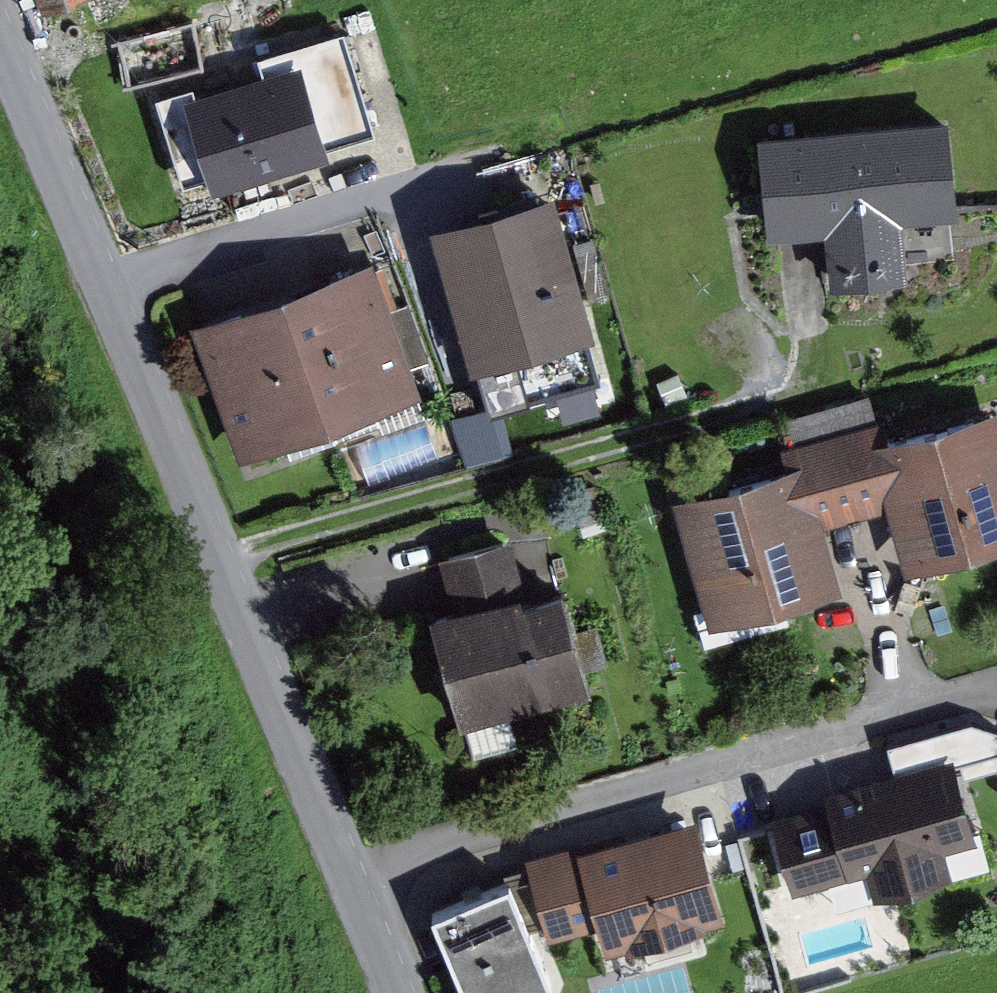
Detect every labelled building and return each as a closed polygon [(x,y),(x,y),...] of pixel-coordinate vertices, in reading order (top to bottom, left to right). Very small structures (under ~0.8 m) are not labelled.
[(54,10),(82,0),(50,0),(54,10)] [(132,77),(207,65),(200,19),(125,31),(132,77)] [(209,85),(177,94),(201,179),(226,172),(232,190),(349,156),(347,147),(392,134),(361,28),(272,54),(278,74),(213,92),(209,85)] [(972,115),(775,134),(784,233),(843,228),(848,284),(926,277),(921,219),(981,213),(980,207),(972,115)] [(574,189),(449,227),(492,365),(617,327),(574,189)] [(376,232),(331,249),(341,277),(386,260),(376,232)] [(341,277),(208,324),(255,456),(440,390),(393,258),(386,260),(341,277)] [(692,372),(671,381),(680,402),(701,393),(692,372)] [(877,392),(794,418),(803,446),(886,420),(877,392)] [(689,500),(727,626),(860,587),(841,522),(905,503),(925,571),(996,550),(996,407),(902,435),(897,418),(886,420),(803,446),(799,446),(805,466),(689,500)] [(509,415),(469,429),(480,462),(520,449),(509,415)] [(524,531),(451,551),(454,564),(466,605),(539,585),(524,531)] [(450,618),(478,719),(523,706),(567,694),(610,682),(604,659),(593,621),(582,583),(576,585),(541,595),(539,585),(466,605),(447,610),(450,618)] [(478,719),(488,750),(532,737),(523,706),(478,719)] [(785,822),(807,890),(883,865),(893,897),(969,872),(960,847),(996,834),(996,827),(969,743),(837,786),(842,803),(785,822)] [(643,826),(537,856),(541,867),(563,935),(615,922),(620,952),(743,914),(712,819),(645,838),(643,826)] [(563,935),(541,867),(521,871),(527,881),(453,911),(488,992),(539,992),(572,980),(554,940),(563,935)]
